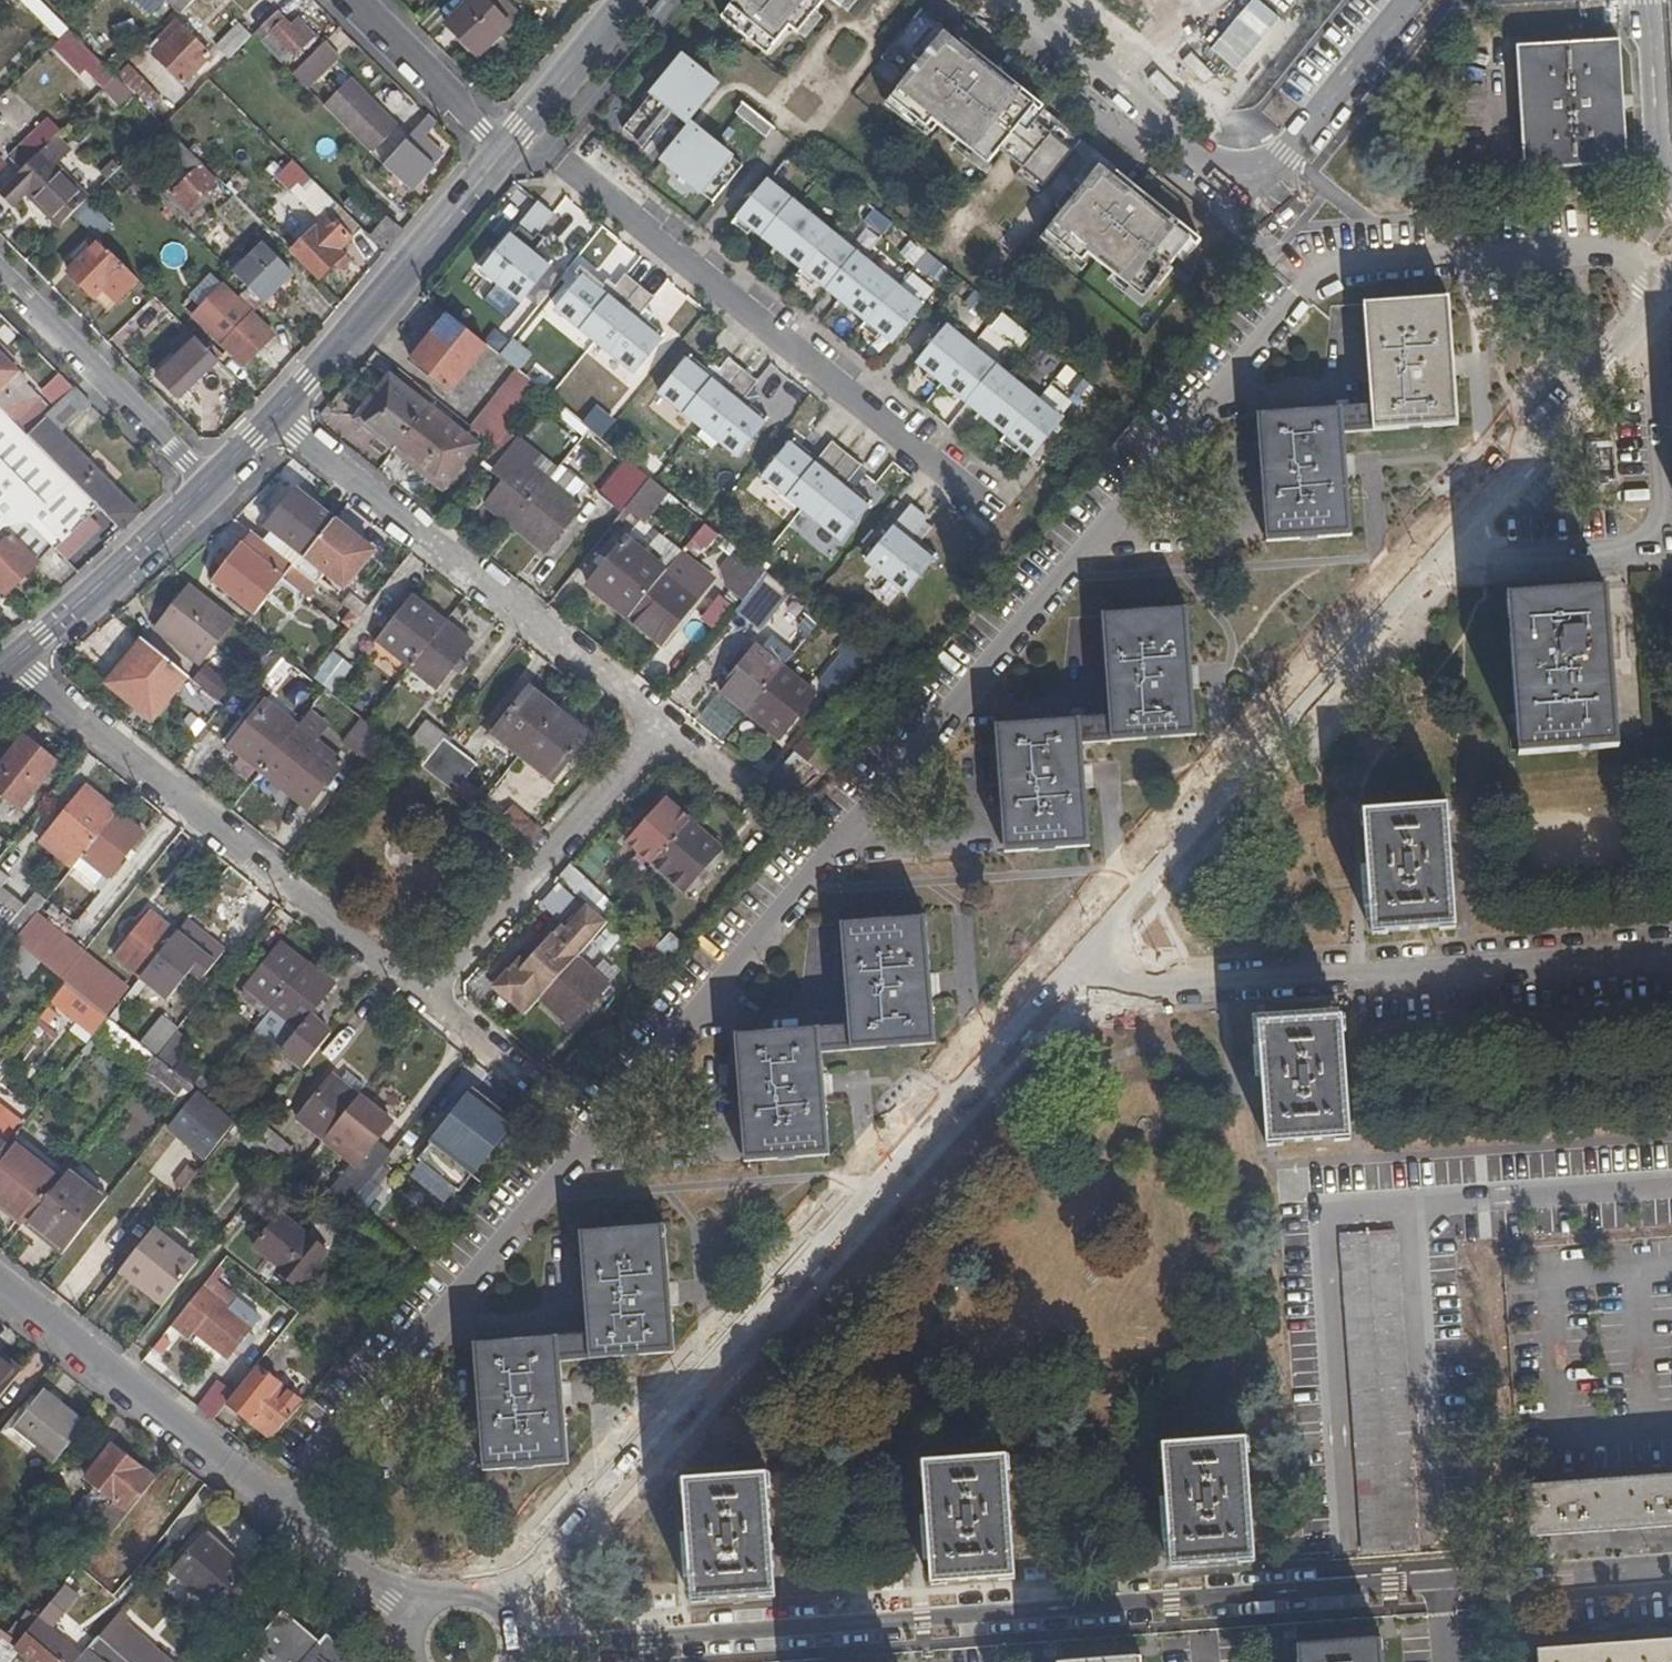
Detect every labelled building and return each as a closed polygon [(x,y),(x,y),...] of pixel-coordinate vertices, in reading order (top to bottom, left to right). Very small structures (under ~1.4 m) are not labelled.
[(40,0),(16,0),(57,42),(69,30),(40,0)] [(182,13),(195,0),(169,0),(182,13)] [(521,14),(507,0),(472,0),(446,25),(478,57),(521,14)] [(720,17),(766,54),(788,25),(797,33),(819,5),(812,0),(734,0),(720,17)] [(287,67),(319,38),(289,5),(257,34),(287,67)] [(920,8),(880,58),(905,78),(887,101),(905,115),(907,112),(925,127),(931,119),(986,164),(999,149),(1004,153),(1009,147),(1025,161),(1015,173),(1038,191),(1048,179),(1065,193),(1055,205),(1062,211),(1043,234),(1060,248),(1063,245),(1081,260),(1087,253),(1143,298),(1190,239),(1170,222),(1173,218),(1116,171),(1115,173),(1094,156),(1089,162),(1073,148),(1078,142),(1055,123),(1047,134),(1031,121),(1042,106),(920,8)] [(218,47),(230,59),(252,37),(240,25),(218,47)] [(177,33),(172,28),(152,47),(157,52),(156,54),(184,83),(197,70),(200,73),(211,64),(207,60),(211,57),(182,27),(177,33)] [(17,44),(18,43),(6,28),(0,33),(0,56),(17,44)] [(311,90),(345,58),(329,41),(295,74),(311,90)] [(1627,166),(1620,42),(1516,48),(1523,172),(1627,166)] [(682,54),(621,128),(642,145),(671,111),(685,123),(717,84),(682,54)] [(14,74),(11,70),(0,56),(0,85),(14,74)] [(124,61),(112,73),(117,78),(149,111),(161,99),(124,61)] [(346,74),(320,100),(371,152),(398,125),(346,74)] [(436,124),(427,114),(415,129),(406,139),(384,165),(411,189),(433,164),(441,153),(424,138),(436,124)] [(46,147),(61,132),(50,121),(10,160),(22,171),(46,147)] [(678,139),(661,160),(712,202),(741,166),(695,128),(683,144),(678,139)] [(202,164),(182,144),(174,153),(183,163),(184,161),(194,173),(200,166),(202,164)] [(88,198),(55,165),(59,161),(46,147),(22,171),(10,183),(0,193),(13,206),(28,192),(61,225),(72,214),(88,198)] [(295,159),(277,178),(294,195),(312,175),(295,159)] [(184,161),(183,163),(160,183),(188,213),(217,184),(200,166),(194,173),(184,161)] [(778,193),(764,182),(731,223),(746,235),(753,227),(764,236),(788,207),(799,215),(775,245),(802,266),(796,275),(810,287),(816,280),(827,289),(858,252),(845,241),(842,245),(831,236),(832,234),(792,202),(794,200),(781,189),(778,193)] [(537,201),(518,225),(533,238),(551,214),(539,204),(540,204),(537,201)] [(359,230),(336,207),(290,253),(317,280),(343,254),(339,249),(359,230)] [(371,237),(386,250),(402,231),(386,218),(371,237)] [(510,227),(477,267),(520,301),(552,261),(510,227)] [(259,235),(231,263),(238,270),(266,242),(259,235)] [(118,302),(139,281),(101,244),(70,273),(95,298),(105,289),(118,302)] [(265,248),(236,276),(265,306),(294,277),(265,248)] [(867,263),(838,298),(865,320),(860,327),(875,339),(880,332),(892,342),(922,304),(909,294),(907,297),(895,287),(897,286),(867,263)] [(586,271),(585,272),(555,309),(633,372),(664,333),(640,314),(654,296),(625,273),(611,291),(586,271)] [(229,292),(201,321),(244,366),(275,335),(229,292)] [(1372,409),(1373,432),(1456,425),(1447,300),(1364,305),(1372,409)] [(449,394),(487,346),(448,315),(410,361),(449,394)] [(1032,455),(1062,418),(985,355),(982,358),(957,338),(960,334),(947,323),(916,361),(928,371),(923,378),(951,401),(956,394),(968,403),(993,372),(1003,381),(978,412),(1005,434),(1000,440),(1015,452),(1020,446),(1032,455)] [(178,398),(217,360),(192,334),(173,351),(179,357),(157,377),(178,398)] [(12,368),(17,364),(0,348),(0,355),(12,368)] [(689,354),(688,356),(659,393),(737,456),(768,417),(743,398),(758,380),(729,356),(714,374),(689,354)] [(51,413),(23,384),(25,381),(12,368),(0,355),(0,408),(27,436),(51,413)] [(494,448),(540,390),(516,370),(470,428),(494,448)] [(358,420),(394,448),(425,408),(389,380),(358,420)] [(90,405),(75,389),(51,413),(27,436),(38,447),(39,445),(80,487),(91,476),(90,475),(96,469),(61,434),(90,405)] [(425,408),(394,448),(426,474),(440,457),(455,469),(473,447),(425,408)] [(1343,434),(1373,432),(1372,409),(1342,412),(1343,434)] [(1350,536),(1343,434),(1342,412),(1258,417),(1266,541),(1350,536)] [(51,554),(96,511),(0,415),(0,502),(21,524),(49,552),(51,554)] [(793,438),(792,440),(762,476),(840,540),(871,501),(847,482),(861,464),(832,440),(818,458),(793,438)] [(511,527),(548,481),(527,464),(535,456),(517,442),(493,472),(503,480),(483,505),(511,527)] [(440,457),(426,474),(441,486),(455,469),(440,457)] [(624,510),(626,508),(649,478),(633,464),(608,496),(624,510)] [(139,513),(96,469),(90,475),(91,476),(80,487),(122,528),(139,513)] [(643,521),(666,491),(649,478),(626,508),(643,521)] [(579,507),(548,481),(511,527),(542,553),(579,507)] [(291,565),(295,568),(303,558),(333,521),(294,489),(264,526),(278,537),(269,547),(291,565)] [(21,524),(0,502),(0,530),(5,525),(21,524)] [(926,517),(910,505),(865,560),(905,593),(936,554),(912,535),(926,517)] [(333,521),(303,558),(343,590),(373,552),(333,521)] [(4,596),(49,552),(21,524),(5,525),(0,530),(0,592),(4,596)] [(638,526),(626,542),(644,556),(656,541),(638,526)] [(251,614),(291,565),(269,547),(251,533),(231,557),(223,550),(215,561),(223,568),(211,581),(251,614)] [(627,618),(664,571),(644,556),(626,542),(589,588),(627,618)] [(726,576),(744,554),(734,546),(717,568),(726,576)] [(743,601),(766,572),(744,554),(726,576),(726,577),(726,587),(743,601)] [(709,584),(675,557),(664,571),(627,618),(660,644),(709,584)] [(757,622),(785,588),(766,572),(743,601),(739,607),(757,622)] [(234,619),(190,584),(154,629),(197,664),(234,619)] [(1616,747),(1606,590),(1507,597),(1519,754),(1616,747)] [(408,668),(445,623),(412,597),(403,608),(393,621),(376,643),(408,668)] [(386,615),(393,621),(403,608),(396,602),(386,615)] [(1103,617),(1109,720),(1110,742),(1194,736),(1186,611),(1103,617)] [(472,645),(445,623),(408,668),(435,690),(451,671),(460,659),(472,645)] [(151,719),(186,676),(142,641),(108,684),(151,719)] [(745,711),(781,666),(757,647),(720,691),(745,711)] [(310,679),(273,650),(253,673),(269,687),(277,678),(298,695),(287,707),(303,721),(310,712),(326,693),(310,679)] [(350,668),(333,654),(313,678),(330,692),(350,668)] [(862,667),(847,654),(827,678),(842,690),(862,667)] [(460,659),(451,671),(459,676),(468,665),(460,659)] [(203,663),(192,678),(216,698),(228,685),(203,663)] [(815,693),(781,666),(745,711),(777,739),(815,693)] [(491,735),(518,755),(554,709),(529,689),(491,735)] [(228,746),(261,773),(297,727),(265,701),(228,746)] [(864,723),(837,701),(795,750),(822,772),(864,723)] [(554,709),(518,755),(551,781),(587,735),(554,709)] [(192,712),(182,727),(202,739),(211,723),(192,712)] [(297,727),(261,773),(305,808),(341,762),(315,741),(328,726),(310,712),(303,721),(297,727)] [(364,720),(345,740),(366,760),(385,739),(364,720)] [(1109,720),(1079,722),(1081,743),(1110,742),(1109,720)] [(401,732),(391,744),(420,767),(443,739),(445,736),(426,722),(411,740),(401,732)] [(1081,743),(1079,722),(996,727),(1004,851),(1087,846),(1081,743)] [(420,767),(451,792),(475,764),(443,739),(420,767)] [(25,740),(0,771),(0,796),(19,811),(57,766),(25,740)] [(40,845),(71,870),(80,857),(116,813),(86,788),(40,845)] [(652,865),(690,822),(664,799),(625,842),(652,865)] [(1455,927),(1446,806),(1363,811),(1372,933),(1455,927)] [(539,828),(512,807),(497,825),(523,845),(539,828)] [(116,813),(80,857),(107,879),(143,834),(116,813)] [(721,849),(690,822),(652,865),(682,891),(721,849)] [(9,847),(0,840),(0,857),(9,847)] [(559,877),(576,891),(583,883),(567,869),(559,877)] [(76,902),(86,889),(68,876),(52,898),(76,914),(82,906),(76,902)] [(577,893),(587,902),(605,918),(616,906),(586,880),(583,883),(576,891),(577,893)] [(13,943),(24,929),(44,903),(32,894),(22,906),(0,888),(0,932),(13,943)] [(500,988),(529,1013),(540,1000),(578,958),(592,941),(607,925),(610,922),(605,918),(587,902),(557,935),(554,932),(517,974),(511,967),(499,980),(500,988)] [(114,959),(140,979),(176,934),(151,913),(138,929),(129,940),(114,959)] [(841,926),(849,1029),(851,1051),(934,1045),(924,919),(841,926)] [(123,935),(129,940),(138,929),(132,924),(123,935)] [(620,937),(607,925),(592,941),(606,953),(620,937)] [(629,940),(662,969),(685,944),(669,930),(659,941),(642,926),(629,940)] [(13,943),(21,950),(60,981),(62,978),(74,964),(80,956),(54,936),(45,946),(24,929),(13,943)] [(176,934),(140,979),(147,985),(166,1001),(202,956),(176,934)] [(272,1009),(308,965),(281,943),(245,987),(272,1009)] [(578,958),(540,1000),(569,1026),(607,985),(578,958)] [(74,964),(62,978),(97,1005),(108,992),(74,964)] [(272,1009),(258,1028),(284,1049),(283,1049),(300,1063),(326,1032),(308,1017),(334,985),(308,965),(272,1009)] [(140,979),(109,1019),(115,1024),(147,985),(140,979)] [(109,1019),(65,984),(49,1004),(93,1039),(109,1019)] [(1350,1138),(1341,1016),(1258,1022),(1267,1144),(1350,1138)] [(143,1042),(158,1055),(177,1030),(163,1018),(143,1042)] [(849,1029),(818,1031),(820,1053),(851,1051),(849,1029)] [(177,1030),(158,1055),(175,1068),(182,1058),(194,1042),(177,1030)] [(820,1053),(818,1031),(736,1037),(745,1162),(828,1156),(820,1053)] [(182,1058),(175,1068),(192,1082),(200,1072),(182,1058)] [(298,1119),(324,1141),(360,1096),(358,1094),(364,1086),(347,1072),(340,1080),(333,1075),(298,1119)] [(235,1123),(197,1092),(168,1127),(205,1158),(235,1123)] [(360,1096),(324,1141),(352,1163),(355,1166),(376,1140),(391,1122),(360,1096)] [(24,1125),(0,1106),(0,1156),(24,1125)] [(467,1134),(450,1119),(432,1141),(472,1174),(500,1139),(478,1121),(467,1134)] [(250,1132),(282,1158),(283,1158),(291,1149),(259,1122),(250,1132)] [(329,1191),(349,1207),(392,1153),(376,1140),(355,1166),(352,1163),(329,1191)] [(25,1221),(29,1217),(59,1180),(11,1142),(0,1157),(0,1201),(25,1221)] [(29,1217),(68,1249),(103,1205),(64,1173),(59,1180),(29,1217)] [(280,1267),(278,1270),(298,1287),(328,1252),(281,1214),(254,1246),(280,1267)] [(589,1337),(590,1359),(672,1352),(664,1228),(581,1234),(589,1337)] [(196,1264),(153,1230),(124,1268),(166,1301),(196,1264)] [(1417,1549),(1395,1230),(1341,1234),(1363,1552),(1417,1549)] [(262,1317),(237,1297),(230,1305),(219,1295),(216,1298),(204,1289),(173,1327),(190,1341),(195,1336),(225,1361),(237,1347),(245,1354),(256,1339),(248,1332),(262,1317)] [(560,1361),(590,1359),(589,1337),(558,1339),(560,1361)] [(567,1463),(560,1361),(558,1339),(475,1346),(484,1470),(567,1463)] [(17,1376),(0,1362),(0,1397),(17,1376)] [(227,1405),(270,1440),(303,1403),(258,1367),(234,1396),(227,1405)] [(198,1409),(214,1421),(227,1405),(234,1396),(219,1383),(198,1409)] [(53,1464),(87,1421),(44,1388),(10,1431),(53,1464)] [(1253,1558),(1245,1438),(1162,1444),(1170,1564),(1253,1558)] [(108,1540),(153,1483),(108,1448),(83,1479),(94,1488),(72,1514),(102,1538),(103,1536),(108,1540)] [(1015,1576),(1005,1456),(922,1461),(931,1582),(1015,1576)] [(776,1594),(768,1474),(684,1480),(692,1600),(776,1594)] [(1523,1485),(1526,1537),(1671,1526),(1671,1475),(1523,1485)] [(245,1572),(205,1536),(174,1571),(214,1608),(245,1572)] [(327,1634),(320,1642),(284,1611),(239,1661),(360,1661),(327,1634)] [(35,1620),(24,1634),(55,1661),(76,1661),(79,1659),(35,1620)] [(12,1649),(27,1661),(55,1661),(24,1634),(15,1646),(12,1649)] [(1535,1649),(1536,1661),(1671,1661),(1671,1639),(1535,1649)] [(1381,1640),(1297,1646),(1298,1661),(1382,1661),(1381,1640)] [(86,1650),(79,1659),(76,1661),(100,1661),(86,1650)]
